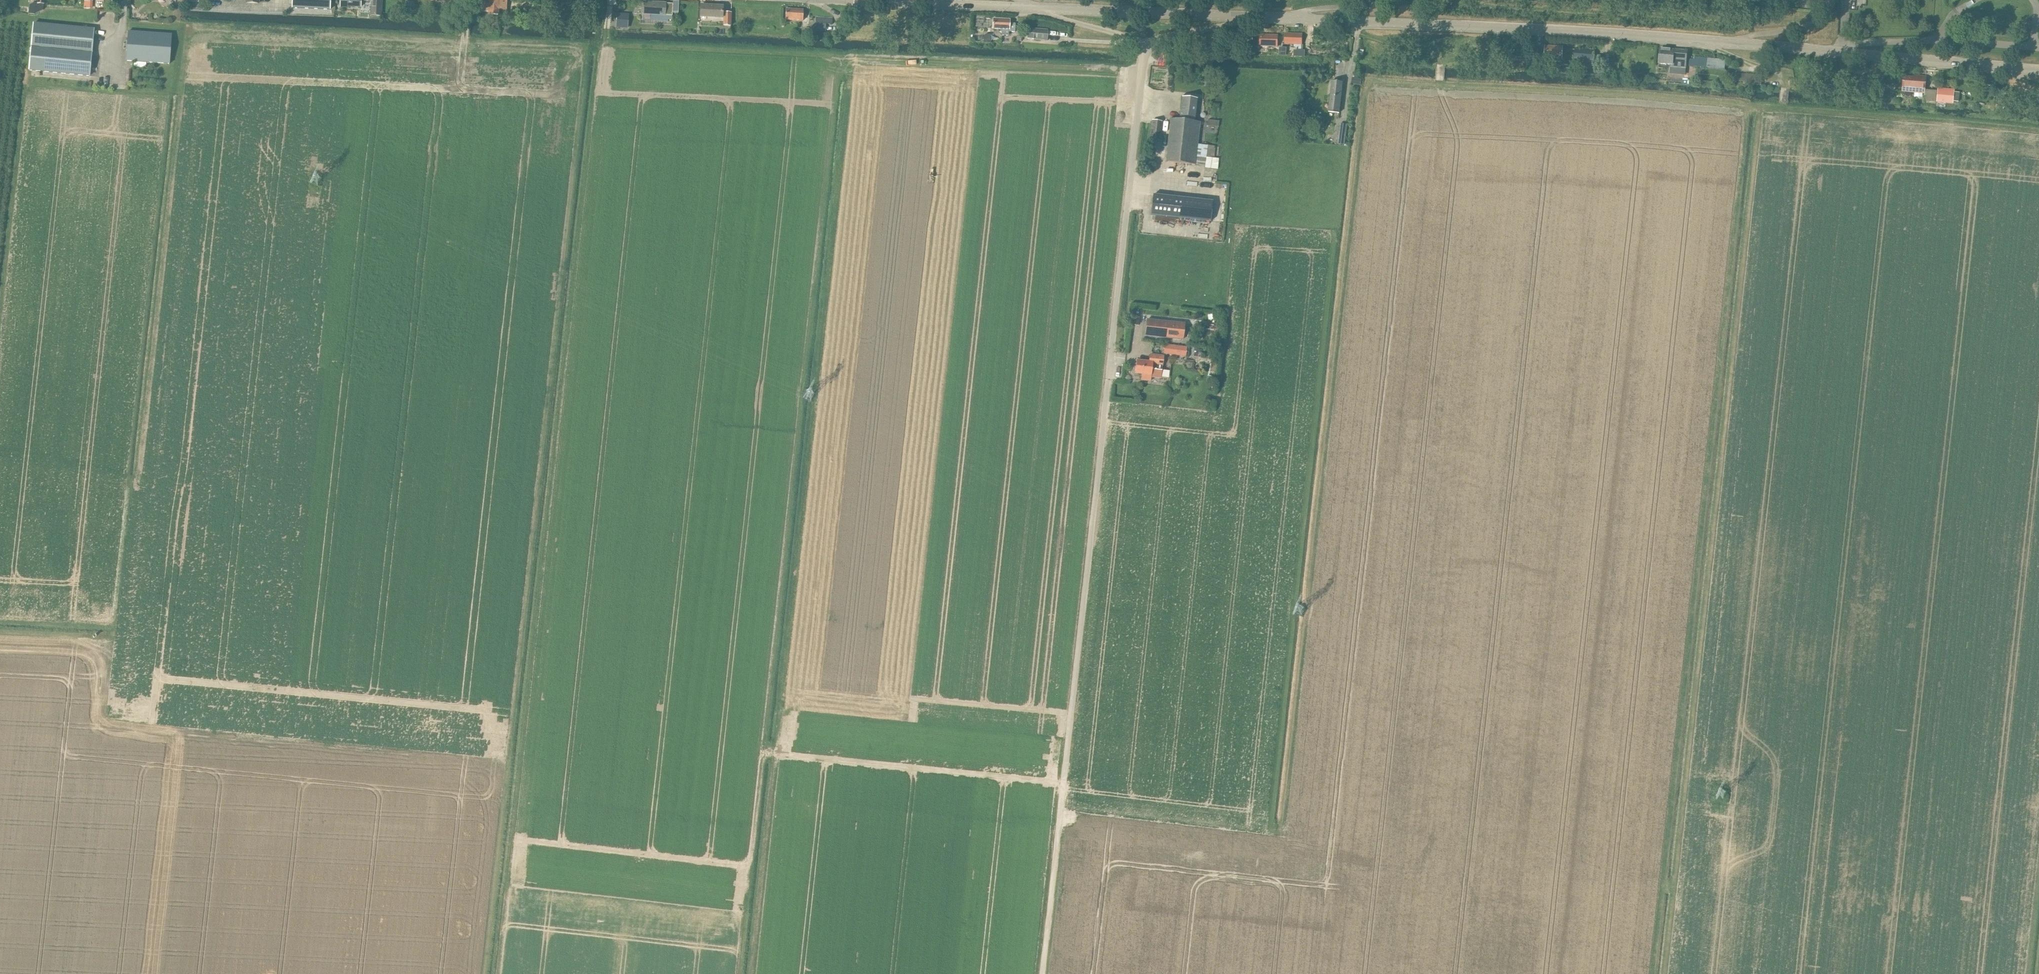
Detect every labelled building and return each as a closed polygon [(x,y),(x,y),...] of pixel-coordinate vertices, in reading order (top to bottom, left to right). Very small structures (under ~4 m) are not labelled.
[(331,0),(292,0),(292,8),(330,10),(331,0)] [(370,15),(381,16),(382,0),(363,0),(363,1),(371,1),(370,15)] [(499,9),(506,9),(507,0),(479,0),(478,2),(478,11),(488,11),(488,14),(498,15),(499,9)] [(645,14),(650,15),(650,17),(650,21),(667,22),(667,20),(671,20),(672,16),(672,4),(665,4),(665,3),(652,2),(652,0),(647,0),(645,0),(645,2),(644,2),(643,14),(645,14)] [(29,5),(29,14),(34,14),(44,10),(44,7),(44,4),(37,4),(34,3),(29,5)] [(701,5),(700,16),(722,17),(723,6),(701,5)] [(786,8),(785,20),(802,21),(803,15),(806,15),(806,10),(786,8)] [(616,26),(615,28),(627,29),(627,26),(628,14),(617,13),(616,26)] [(832,18),(816,16),(815,32),(825,32),(825,23),(832,24),(832,18)] [(993,29),(1002,30),(1002,35),(1009,35),(1009,32),(1015,32),(1015,23),(1010,23),(1010,19),(993,18),(993,29)] [(29,70),(89,76),(94,30),(82,28),(34,24),(29,70)] [(1027,28),(1027,39),(1048,40),(1048,29),(1027,28)] [(133,61),(137,62),(170,64),(172,35),(128,32),(126,61),(133,61)] [(1285,35),(1285,44),(1295,44),(1295,47),(1298,47),(1298,49),(1301,49),(1301,36),(1302,34),(1286,33),(1285,35)] [(1258,34),(1258,46),(1278,47),(1278,35),(1258,34)] [(1534,45),(1534,57),(1553,58),(1553,60),(1562,60),(1562,53),(1565,54),(1565,49),(1563,48),(1563,47),(1534,45)] [(1687,51),(1660,49),(1659,64),(1670,65),(1669,74),(1685,75),(1687,51)] [(1689,66),(1694,67),(1724,70),(1725,59),(1694,56),(1694,59),(1689,59),(1689,66)] [(1743,82),(1743,84),(1761,85),(1762,75),(1738,73),(1737,81),(1743,82)] [(1913,77),(1903,76),(1902,92),(1924,94),(1926,76),(1913,75),(1913,77)] [(1328,112),(1339,113),(1342,82),(1331,81),(1328,112)] [(1936,101),(1936,103),(1953,104),(1954,90),(1937,88),(1937,94),(1936,101)] [(1925,90),(1924,101),(1936,102),(1936,101),(1937,94),(1936,94),(1937,91),(1925,90)] [(1204,168),(1217,169),(1218,158),(1214,158),(1215,146),(1203,145),(1197,144),(1200,122),(1194,121),(1197,99),(1182,97),(1179,120),(1170,119),(1165,162),(1205,166),(1204,168)] [(1151,120),(1149,139),(1160,140),(1162,122),(1151,120)] [(1339,124),(1337,144),(1345,145),(1347,125),(1339,124)] [(1212,202),(1154,195),(1151,215),(1210,222),(1212,202)] [(1146,319),(1145,336),(1183,340),(1185,323),(1146,319)] [(1164,344),(1163,354),(1176,355),(1177,346),(1164,344)] [(1163,357),(1150,355),(1149,362),(1136,361),(1135,373),(1142,374),(1141,379),(1151,380),(1152,369),(1161,371),(1163,357)]
